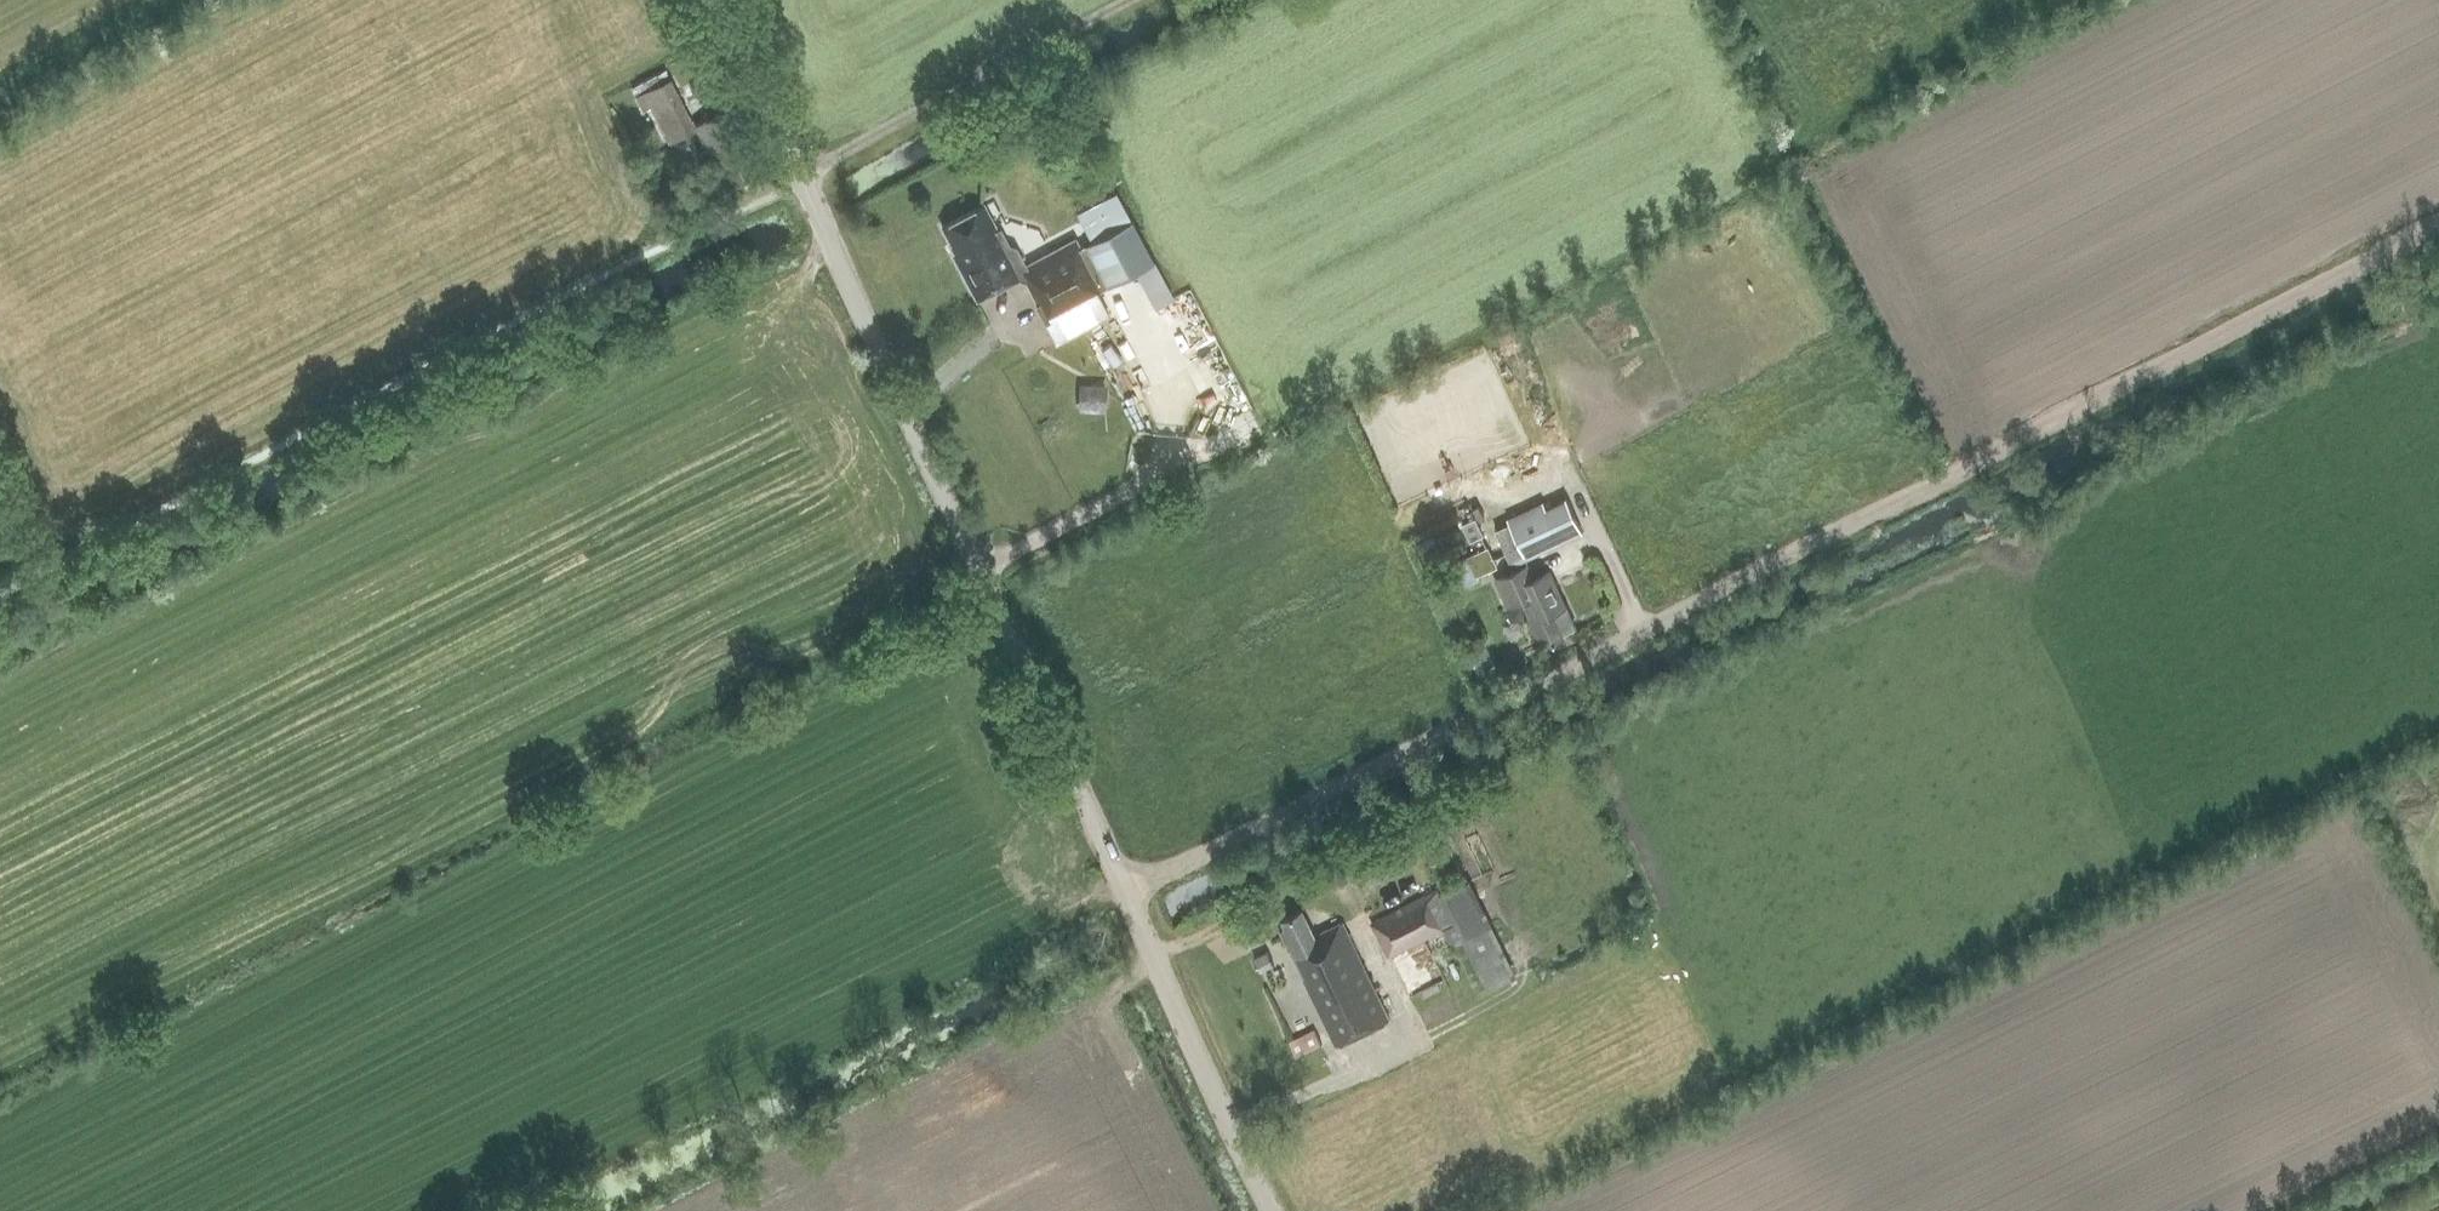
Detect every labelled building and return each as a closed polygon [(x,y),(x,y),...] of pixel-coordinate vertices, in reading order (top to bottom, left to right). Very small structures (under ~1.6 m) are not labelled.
[(671,80),(637,98),(643,109),(650,105),(669,143),(695,129),(671,80)] [(750,147),(730,106),(695,123),(722,181),(730,177),(733,185),(754,175),(743,151),(750,147)] [(983,205),(942,226),(955,251),(952,253),(976,300),(1017,279),(1026,282),(1037,303),(1040,302),(1049,319),(1102,291),(1101,289),(1135,271),(1155,309),(1172,300),(1123,204),(1083,225),(1093,244),(1081,250),(1075,239),(1025,265),(1016,247),(1008,245),(1000,229),(997,230),(983,205)] [(1082,387),(1081,410),(1104,411),(1105,387),(1082,387)] [(1510,561),(1581,528),(1567,499),(1545,509),(1540,498),(1504,515),(1514,536),(1501,542),(1510,561)] [(1477,517),(1463,523),(1471,540),(1484,534),(1477,517)] [(1487,545),(1465,556),(1475,575),(1497,565),(1487,545)] [(1465,556),(1446,565),(1458,589),(1477,580),(1475,575),(1465,556)] [(1576,626),(1551,572),(1550,570),(1534,577),(1528,564),(1496,579),(1508,606),(1519,601),(1524,611),(1527,609),(1531,617),(1527,619),(1537,640),(1542,638),(1546,646),(1565,637),(1562,632),(1576,626)] [(1516,975),(1470,879),(1439,895),(1437,890),(1372,923),(1389,955),(1443,927),(1452,946),(1462,941),(1487,989),(1516,975)] [(1337,1045),(1390,1019),(1343,924),(1317,937),(1303,909),(1283,918),(1287,926),(1281,929),(1337,1045)] [(1260,970),(1273,963),(1270,954),(1255,962),(1260,970)] [(1436,984),(1421,991),(1424,998),(1440,990),(1436,984)] [(1295,1056),(1321,1044),(1314,1030),(1289,1041),(1295,1056)]
